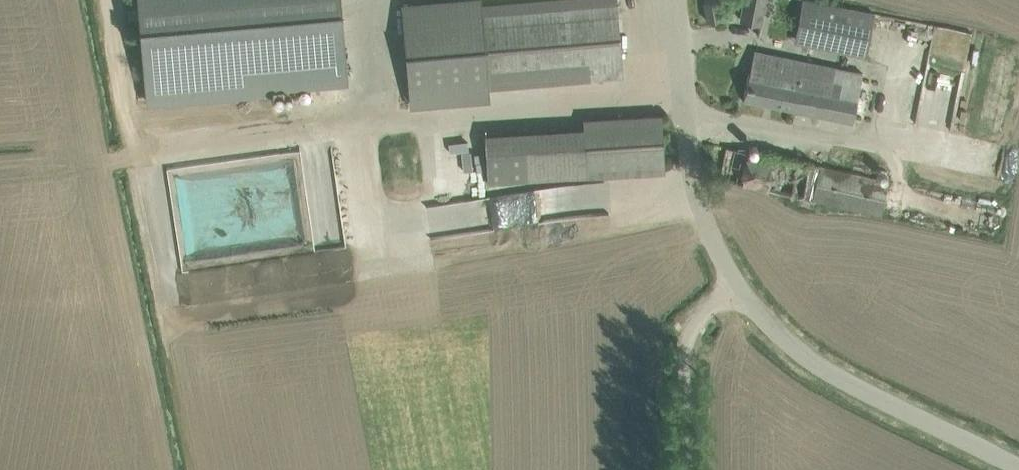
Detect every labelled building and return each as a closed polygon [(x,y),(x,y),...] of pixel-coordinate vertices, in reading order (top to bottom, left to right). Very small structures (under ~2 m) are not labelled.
[(349,0),(146,0),(155,101),(356,84),(349,0)] [(489,88),(623,76),(616,0),(557,0),(482,7),(489,88)] [(719,0),(704,0),(708,21),(722,18),(719,0)] [(761,24),(765,0),(744,0),(740,20),(761,24)] [(821,0),(801,0),(800,5),(798,5),(791,40),(866,55),(875,11),(821,0)] [(744,99),(853,121),(863,72),(755,50),(751,71),(749,71),(744,99)] [(920,107),(919,126),(953,128),(953,108),(920,107)] [(487,182),(665,172),(662,114),(583,118),(583,128),(485,134),(487,182)] [(257,149),(293,147),(293,141),(257,142),(257,149)] [(889,180),(749,151),(727,147),(720,179),(743,182),(882,213),(889,180)]
